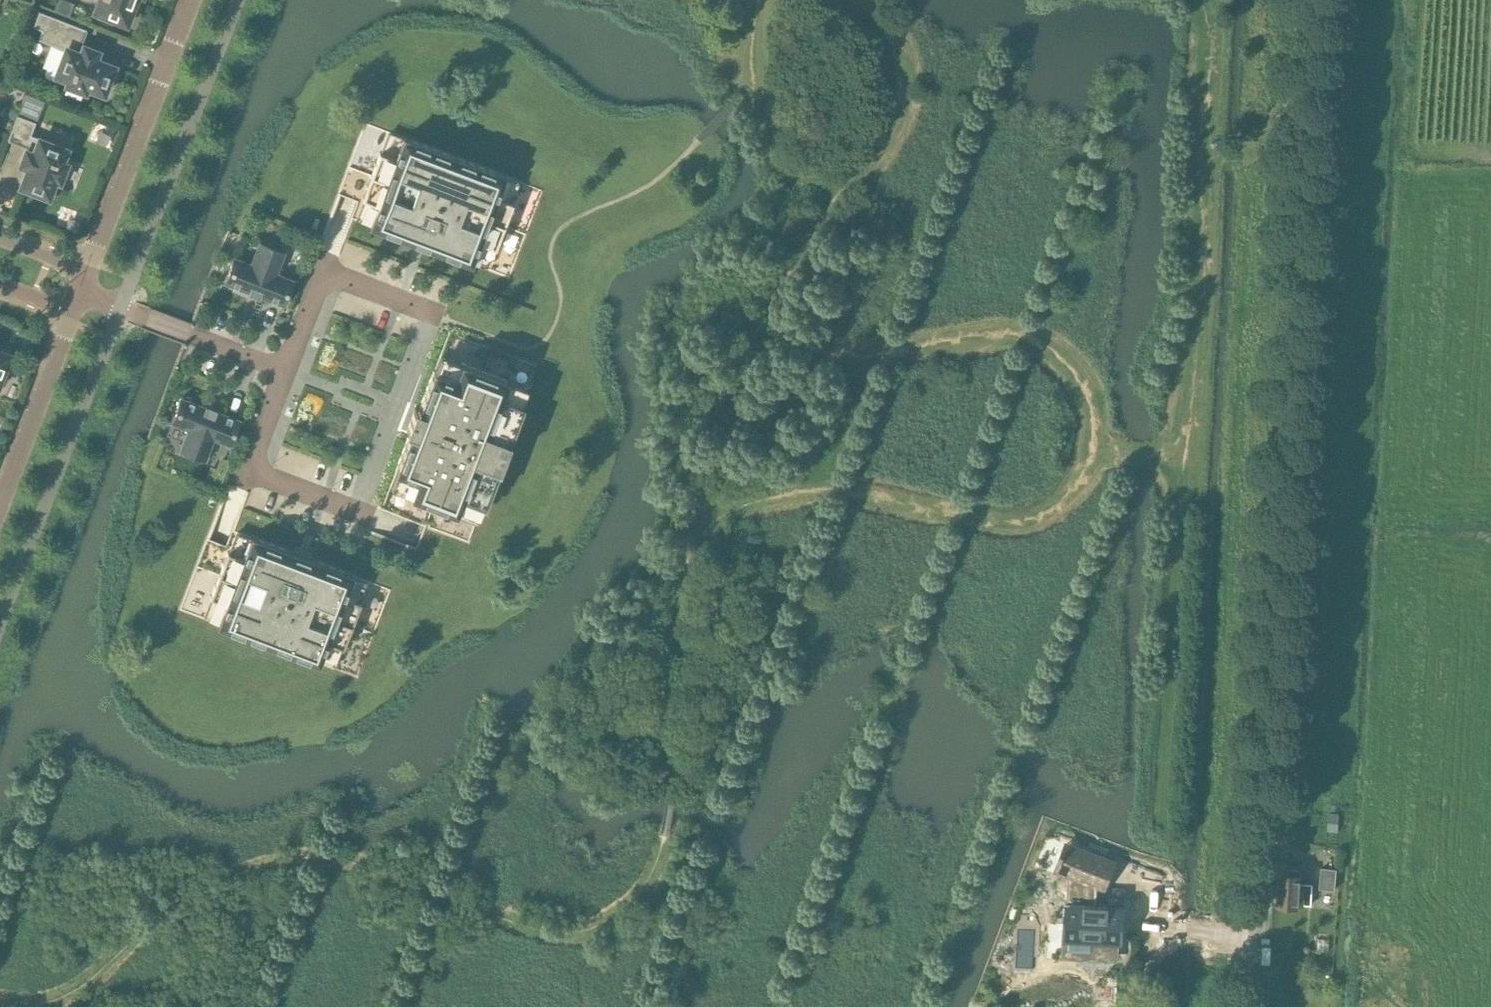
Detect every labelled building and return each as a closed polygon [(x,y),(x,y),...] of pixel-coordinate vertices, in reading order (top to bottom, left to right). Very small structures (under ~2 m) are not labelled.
[(95,11),(98,12),(97,17),(113,23),(114,18),(130,24),(137,4),(134,3),(135,0),(100,0),(95,11)] [(105,93),(110,80),(109,79),(114,66),(95,59),(98,51),(80,45),(86,29),(39,11),(33,27),(42,30),(38,39),(66,50),(57,73),(56,73),(56,74),(70,80),(68,84),(85,91),(86,86),(105,93)] [(30,136),(36,122),(17,115),(8,139),(28,147),(22,164),(29,167),(22,186),(35,191),(35,192),(48,197),(55,179),(60,180),(66,164),(61,162),(67,148),(65,147),(65,149),(30,136)] [(471,264),(471,263),(509,278),(542,191),(504,176),(504,175),(404,137),(404,138),(365,123),(318,248),(338,256),(353,218),(371,225),(370,225),(409,240),(409,241),(431,249),(432,249),(471,264)] [(251,263),(234,257),(225,282),(249,292),(249,293),(259,296),(284,305),(293,279),(277,273),(285,252),(259,242),(251,263)] [(468,542),(483,504),(484,504),(522,404),(521,403),(536,365),(449,332),(434,370),(419,409),(415,407),(414,409),(406,430),(410,431),(395,470),(396,471),(382,507),(378,506),(368,532),(438,558),(447,534),(468,542)] [(3,385),(9,369),(5,367),(11,351),(0,347),(0,383),(3,385)] [(240,419),(216,410),(216,409),(206,405),(205,406),(181,397),(171,422),(188,429),(180,450),(205,460),(214,438),(230,445),(240,419)] [(220,457),(217,468),(226,471),(230,461),(220,457)] [(180,609),(219,624),(218,625),(319,663),(319,662),(357,677),(390,590),(352,575),(313,560),(314,559),(312,559),(291,551),(252,536),(252,537),(234,530),(248,492),(228,484),(180,609)] [(1329,812),(1328,830),(1338,831),(1340,813),(1329,812)] [(1106,860),(1065,845),(1054,875),(1069,881),(1067,904),(1066,947),(1122,950),(1124,908),(1111,907),(1109,904),(1098,904),(1098,894),(1106,894),(1118,863),(1106,860)] [(1318,868),(1316,894),(1324,894),(1335,895),(1337,870),(1318,868)] [(1298,901),(1303,902),(1304,887),(1303,888),(1303,883),(1299,883),(1299,875),(1299,870),(1287,870),(1287,874),(1278,874),(1276,905),(1286,906),(1297,907),(1298,901)]
